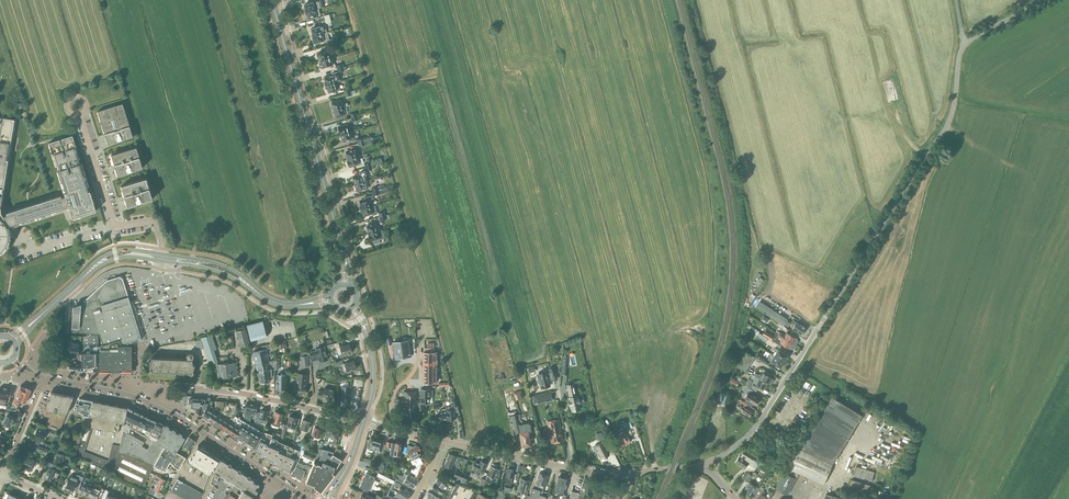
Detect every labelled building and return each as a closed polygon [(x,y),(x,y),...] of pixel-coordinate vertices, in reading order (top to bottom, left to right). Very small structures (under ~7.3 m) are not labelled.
[(316,9),(315,6),(314,2),(304,4),(304,6),(303,6),(305,12),(319,8),(316,9)] [(321,16),(319,8),(305,12),(306,17),(308,17),(308,18),(315,16),(316,18),(321,16)] [(323,33),(322,30),(321,26),(310,29),(311,32),(312,32),(312,34),(311,34),(312,36),(321,33),(323,33)] [(323,33),(321,33),(312,36),(314,43),(315,43),(315,45),(321,43),(320,41),(325,40),(326,39),(328,44),(338,42),(337,37),(329,39),(327,32),(323,33)] [(319,61),(333,57),(331,49),(318,53),(318,54),(317,54),(319,61)] [(335,64),(333,57),(319,61),(320,67),(321,66),(322,68),(335,64)] [(324,79),(325,82),(325,85),(338,82),(341,81),(339,73),(337,74),(337,72),(332,74),(332,76),(325,78),(325,79),(324,79)] [(325,85),(326,88),(327,88),(327,91),(328,91),(329,92),(337,90),(337,91),(340,90),(340,88),(338,82),(325,85)] [(347,103),(344,104),(343,100),(340,101),(340,100),(331,103),(333,110),(348,105),(347,103)] [(103,130),(105,134),(108,144),(118,141),(117,141),(123,139),(133,136),(123,103),(98,111),(99,116),(98,116),(103,130)] [(348,106),(348,105),(333,110),(335,117),(344,114),(347,113),(345,107),(348,106)] [(3,252),(4,252),(4,251),(8,246),(10,239),(11,240),(11,239),(10,239),(11,232),(9,225),(69,206),(72,205),(73,208),(73,209),(70,210),(72,218),(96,210),(94,202),(93,202),(90,190),(88,191),(86,187),(88,186),(89,186),(89,185),(88,185),(85,175),(85,174),(81,163),(79,163),(78,159),(80,159),(80,158),(79,158),(76,147),(77,147),(76,146),(76,147),(72,135),(49,143),(52,154),(52,155),(56,165),(55,165),(56,166),(58,165),(59,170),(57,170),(61,182),(60,182),(61,182),(63,188),(64,190),(65,193),(64,193),(64,194),(65,193),(65,196),(63,196),(62,197),(61,197),(7,214),(3,215),(1,212),(1,206),(2,200),(2,195),(3,195),(4,183),(5,184),(5,183),(4,183),(6,172),(7,172),(7,171),(6,171),(8,160),(9,160),(8,159),(6,159),(7,155),(9,155),(11,143),(12,131),(13,131),(14,120),(15,120),(15,119),(14,119),(11,118),(3,117),(1,117),(0,116),(0,254),(3,252)] [(340,135),(352,131),(350,125),(347,125),(338,128),(337,129),(338,132),(339,132),(340,135)] [(352,131),(340,135),(341,138),(342,138),(343,142),(348,140),(349,142),(354,140),(352,131)] [(111,153),(106,156),(112,166),(115,165),(118,175),(127,172),(133,170),(140,168),(143,167),(136,147),(112,155),(111,155),(111,153)] [(347,159),(359,156),(357,149),(346,152),(347,155),(346,156),(347,159)] [(359,156),(347,159),(349,167),(361,163),(359,156)] [(353,177),(352,178),(353,181),(354,181),(355,183),(368,180),(365,171),(360,172),(360,174),(353,177)] [(124,195),(128,206),(137,203),(143,201),(153,198),(146,178),(121,186),(122,190),(123,196),(124,195)] [(368,180),(355,183),(356,187),(355,187),(356,190),(357,191),(368,188),(367,185),(372,183),(370,179),(368,180)] [(361,209),(373,205),(372,199),(373,199),(372,196),(371,196),(364,198),(364,199),(363,200),(360,201),(360,202),(359,203),(360,206),(361,209)] [(373,205),(361,209),(361,212),(362,212),(363,215),(364,216),(372,213),(375,212),(374,208),(371,209),(370,206),(373,205)] [(376,226),(375,224),(367,226),(368,229),(367,229),(368,233),(382,230),(382,229),(380,230),(379,226),(376,226)] [(382,230),(368,233),(369,236),(368,237),(369,240),(370,240),(379,238),(379,240),(383,239),(383,237),(384,236),(382,230)] [(102,345),(104,350),(130,342),(131,342),(141,339),(132,309),(122,275),(107,280),(84,300),(85,303),(73,307),(71,332),(99,334),(102,345)] [(764,280),(760,277),(755,284),(759,287),(764,280)] [(788,319),(760,301),(756,307),(784,326),(785,324),(787,321),(788,319)] [(796,325),(793,328),(802,334),(803,334),(806,329),(805,329),(806,328),(793,320),(792,322),(796,325)] [(262,321),(246,325),(251,341),(266,336),(262,321)] [(245,328),(236,331),(241,348),(250,346),(245,328)] [(787,332),(785,335),(780,332),(776,330),(775,332),(776,333),(795,344),(797,341),(797,340),(795,339),(796,338),(787,332)] [(757,336),(766,342),(769,338),(759,332),(757,336)] [(769,333),(767,336),(780,345),(781,343),(791,349),(791,348),(793,349),(794,348),(796,345),(795,344),(776,333),(774,337),(769,333)] [(93,371),(98,371),(97,346),(98,346),(98,335),(87,334),(84,336),(83,336),(83,351),(81,351),(81,360),(81,370),(87,370),(87,369),(93,369),(93,371)] [(211,334),(201,337),(209,364),(212,364),(217,362),(218,362),(214,350),(216,349),(211,334)] [(403,357),(410,356),(410,352),(411,351),(411,348),(409,348),(408,340),(400,341),(403,357)] [(400,341),(393,343),(394,350),(393,350),(393,354),(395,354),(395,358),(403,357),(400,341)] [(81,360),(81,351),(81,350),(78,350),(79,343),(70,342),(68,368),(81,370),(81,360)] [(131,346),(131,342),(130,342),(104,350),(102,345),(98,346),(97,346),(98,371),(131,371),(131,346)] [(352,351),(349,343),(340,346),(342,354),(352,351)] [(318,358),(320,362),(328,360),(327,355),(326,350),(325,350),(324,346),(322,346),(321,345),(318,346),(317,347),(318,348),(316,348),(316,351),(314,351),(309,352),(312,361),(317,360),(316,359),(318,358)] [(424,353),(424,362),(436,362),(436,353),(434,352),(434,348),(424,348),(424,352),(424,353)] [(777,352),(775,356),(784,362),(786,360),(788,357),(788,356),(779,350),(775,348),(773,350),(777,352)] [(265,362),(269,361),(266,349),(265,349),(252,352),(255,365),(265,363),(265,362)] [(737,365),(746,370),(754,356),(742,350),(740,353),(743,355),(737,365)] [(301,356),(301,360),(299,360),(300,366),(302,366),(309,365),(308,355),(307,351),(300,352),(301,356)] [(764,361),(766,358),(763,356),(763,355),(758,352),(755,357),(763,362),(764,361)] [(193,365),(192,360),(194,355),(190,353),(186,354),(187,359),(151,357),(151,368),(150,368),(150,370),(151,370),(156,371),(156,370),(159,370),(158,373),(159,373),(160,371),(164,372),(164,370),(167,371),(167,373),(167,374),(168,371),(172,372),(173,371),(176,371),(175,374),(176,374),(176,371),(181,372),(181,371),(184,371),(183,374),(184,374),(185,371),(189,373),(189,371),(192,371),(192,374),(192,375),(192,373),(193,374),(194,371),(193,371),(195,364),(195,365),(193,365)] [(784,362),(775,356),(773,354),(770,353),(768,357),(769,358),(768,359),(766,358),(764,361),(763,362),(768,365),(770,361),(771,362),(781,368),(781,367),(782,367),(784,364),(783,363),(784,362)] [(265,362),(265,363),(266,365),(267,370),(264,371),(264,382),(269,382),(269,373),(271,373),(271,369),(270,366),(274,366),(274,361),(274,360),(269,361),(265,362)] [(354,360),(344,363),(346,371),(356,368),(354,360)] [(235,362),(221,364),(218,364),(217,362),(212,364),(213,367),(217,366),(217,367),(218,377),(223,377),(237,375),(235,362)] [(436,362),(424,362),(424,374),(436,374),(436,362)] [(264,382),(264,371),(267,370),(266,365),(265,363),(255,365),(257,372),(259,372),(260,382),(264,382)] [(538,379),(541,388),(549,386),(547,379),(551,378),(552,380),(556,379),(553,368),(549,370),(549,372),(546,373),(545,372),(538,374),(539,379),(538,379)] [(296,385),(293,385),(292,392),(305,393),(307,374),(297,373),(296,385)] [(763,373),(760,378),(767,383),(768,383),(771,384),(774,379),(763,373)] [(286,374),(277,374),(277,389),(286,389),(286,374)] [(436,382),(436,374),(424,374),(424,382),(424,383),(436,383),(436,382)] [(760,378),(757,377),(756,376),(754,380),(756,381),(755,382),(757,384),(756,384),(764,388),(767,383),(760,378)] [(749,378),(747,381),(742,378),(740,381),(750,388),(754,382),(749,378)] [(571,384),(566,385),(569,397),(568,398),(569,400),(568,400),(569,405),(570,405),(571,411),(573,411),(578,410),(578,409),(580,409),(578,403),(579,403),(578,398),(577,398),(577,396),(575,396),(574,390),(573,391),(571,384)] [(760,399),(749,393),(751,389),(744,385),(741,388),(747,395),(745,397),(747,398),(745,401),(752,405),(754,403),(756,404),(760,399)] [(23,393),(25,388),(20,386),(13,402),(14,402),(12,407),(8,405),(6,411),(9,412),(14,414),(17,408),(16,408),(18,404),(19,404),(19,403),(18,403),(22,393),(23,393)] [(11,390),(11,389),(0,387),(0,396),(6,397),(10,397),(11,390)] [(25,388),(23,393),(22,393),(18,403),(19,403),(20,400),(26,402),(31,390),(25,388)] [(319,390),(317,397),(324,399),(324,398),(331,399),(334,390),(324,388),(323,391),(319,390)] [(420,389),(420,402),(429,402),(429,397),(433,397),(433,390),(429,390),(429,389),(420,389)] [(521,390),(514,393),(516,399),(523,397),(521,390)] [(416,391),(404,392),(403,407),(402,407),(401,412),(416,412),(416,391)] [(52,411),(46,426),(59,432),(73,397),(51,392),(48,406),(46,406),(45,410),(52,411)] [(536,396),(537,397),(538,403),(553,400),(551,393),(536,396)] [(729,395),(724,393),(721,403),(725,404),(729,395)] [(202,416),(210,400),(211,397),(207,397),(207,400),(192,399),(192,396),(190,396),(189,397),(188,396),(184,396),(183,397),(183,405),(188,408),(202,416)] [(797,450),(777,489),(788,494),(799,473),(823,485),(832,464),(833,462),(833,463),(862,415),(832,397),(802,445),(799,444),(797,450)] [(74,408),(72,413),(73,413),(75,414),(78,415),(82,416),(87,418),(88,416),(88,417),(90,410),(92,404),(93,400),(80,398),(79,399),(78,402),(76,402),(75,405),(75,404),(74,408)] [(454,412),(456,412),(455,406),(457,406),(455,399),(451,399),(451,406),(450,406),(446,407),(446,408),(447,411),(448,420),(449,419),(450,420),(453,420),(453,419),(455,419),(454,412)] [(88,417),(85,426),(92,428),(118,433),(120,424),(119,424),(119,422),(121,422),(124,407),(123,407),(93,400),(92,404),(90,410),(88,417)] [(210,400),(202,416),(202,417),(208,420),(213,411),(212,411),(214,408),(214,407),(211,405),(212,404),(213,401),(210,400)] [(750,416),(755,408),(741,400),(739,403),(736,406),(742,410),(741,411),(750,416)] [(218,414),(219,415),(213,424),(223,430),(229,421),(230,422),(231,422),(232,421),(231,421),(237,412),(238,411),(236,403),(216,401),(215,406),(216,407),(221,410),(218,414)] [(244,413),(242,413),(243,417),(245,417),(245,418),(245,419),(250,423),(251,415),(255,416),(256,410),(257,405),(247,403),(245,408),(243,407),(244,413)] [(213,411),(208,420),(213,424),(219,415),(218,414),(221,410),(216,407),(215,409),(214,408),(212,411),(213,411)] [(125,420),(131,423),(142,428),(140,432),(144,435),(147,437),(148,438),(156,421),(147,417),(140,414),(137,412),(128,408),(127,408),(125,420)] [(448,420),(447,411),(446,408),(442,409),(442,410),(440,410),(440,412),(439,412),(441,420),(443,420),(443,421),(446,420),(446,419),(448,419),(448,420)] [(256,411),(254,422),(259,422),(264,423),(265,420),(265,419),(267,411),(266,411),(265,410),(263,409),(263,410),(261,410),(261,412),(256,411)] [(3,416),(4,417),(1,422),(3,423),(10,427),(10,426),(12,426),(13,423),(12,422),(14,417),(8,414),(9,412),(6,411),(3,416)] [(238,412),(237,412),(231,421),(232,421),(231,422),(230,422),(229,421),(223,430),(228,434),(238,417),(239,414),(238,413),(238,412)] [(271,425),(275,426),(276,425),(279,426),(280,424),(281,424),(282,419),(281,419),(283,414),(279,413),(279,412),(277,412),(276,412),(271,425)] [(521,420),(520,414),(511,416),(515,433),(520,432),(524,431),(523,424),(522,420),(521,420)] [(284,425),(282,433),(281,433),(279,437),(278,440),(284,443),(285,441),(283,441),(284,439),(287,428),(293,430),(295,423),(298,424),(300,419),(296,418),(290,416),(287,426),(284,425)] [(238,417),(228,434),(236,439),(247,423),(238,417)] [(303,419),(300,428),(307,430),(310,421),(303,419)] [(558,419),(547,421),(552,443),(563,441),(558,419)] [(118,452),(113,475),(142,488),(143,488),(150,472),(153,467),(154,465),(164,447),(155,442),(152,441),(147,449),(142,446),(128,439),(129,434),(131,423),(125,420),(123,432),(119,452),(118,452)] [(156,421),(148,438),(149,438),(153,440),(152,441),(155,442),(163,424),(163,423),(159,421),(159,422),(157,421),(156,421)] [(622,423),(622,424),(620,424),(622,427),(623,426),(626,431),(630,429),(626,421),(622,423)] [(258,429),(247,423),(236,439),(247,446),(258,429)] [(163,424),(155,442),(164,447),(175,453),(176,452),(178,448),(185,438),(181,436),(182,434),(180,433),(179,434),(175,432),(176,430),(173,428),(172,430),(168,427),(169,426),(167,424),(166,426),(165,425),(164,425),(163,424)] [(75,455),(75,456),(76,456),(110,470),(113,471),(118,452),(119,446),(112,444),(109,460),(105,460),(84,451),(92,428),(85,426),(82,434),(79,443),(79,444),(75,455)] [(332,437),(335,428),(334,428),(333,427),(331,426),(330,427),(329,426),(324,440),(327,441),(329,436),(332,437)] [(322,429),(315,427),(312,435),(319,438),(322,429)] [(47,432),(38,428),(36,434),(44,438),(47,432)] [(335,428),(332,437),(334,438),(332,443),(335,444),(340,430),(339,430),(339,429),(337,428),(336,429),(335,428)] [(630,442),(623,428),(618,431),(619,433),(618,434),(621,441),(620,442),(622,446),(630,442)] [(263,432),(258,429),(247,446),(254,450),(254,449),(262,436),(261,436),(263,432)] [(524,431),(520,432),(520,433),(520,435),(518,435),(520,447),(526,446),(524,431)] [(603,431),(599,433),(603,441),(607,439),(603,431)] [(254,449),(254,450),(257,452),(258,453),(257,455),(262,457),(263,455),(264,456),(272,434),(264,432),(262,436),(254,449)] [(73,437),(71,441),(79,443),(82,434),(78,433),(76,438),(73,437)] [(299,450),(295,449),(284,444),(284,443),(278,440),(279,437),(279,436),(279,437),(273,434),(272,435),(272,434),(264,456),(263,459),(271,462),(274,463),(273,465),(279,468),(280,468),(279,469),(282,470),(283,469),(284,470),(290,473),(297,456),(298,456),(300,451),(301,450),(299,449),(299,450)] [(164,447),(154,465),(166,470),(167,468),(166,468),(170,461),(173,463),(173,465),(179,468),(180,468),(186,457),(195,441),(195,439),(190,436),(189,437),(179,453),(176,452),(175,453),(164,447)] [(370,438),(368,447),(367,449),(367,450),(370,451),(371,450),(374,451),(374,450),(377,440),(370,438)] [(36,444),(32,442),(30,446),(37,449),(36,450),(45,454),(49,446),(53,448),(54,447),(38,440),(36,444)] [(377,440),(374,450),(376,451),(377,449),(381,451),(383,442),(377,440)] [(392,442),(387,441),(385,450),(390,451),(390,455),(394,455),(395,454),(399,455),(401,444),(400,442),(397,441),(396,443),(392,442)] [(595,446),(593,447),(595,452),(597,451),(601,458),(609,454),(603,441),(594,446),(595,446)] [(189,460),(198,445),(197,444),(196,444),(189,455),(189,457),(189,460)] [(308,474),(315,455),(304,450),(306,446),(305,445),(302,444),(299,449),(301,450),(300,451),(298,456),(304,459),(302,462),(299,460),(298,462),(292,474),(292,475),(301,480),(305,473),(308,474)] [(413,460),(421,455),(418,450),(420,449),(418,446),(417,447),(416,445),(413,446),(408,445),(405,444),(403,451),(406,452),(408,453),(409,452),(411,456),(409,457),(411,461),(413,460)] [(247,477),(242,474),(243,473),(198,445),(189,460),(192,462),(191,463),(209,475),(213,469),(213,470),(216,471),(212,477),(210,483),(213,484),(225,492),(222,497),(225,498),(224,498),(252,498),(257,491),(255,489),(258,485),(253,482),(253,481),(253,480),(253,481),(249,478),(250,478),(247,477)] [(307,477),(306,482),(314,485),(313,486),(321,492),(335,474),(332,472),(333,470),(334,468),(335,467),(337,468),(342,459),(338,457),(333,454),(334,452),(333,452),(333,453),(326,451),(322,449),(318,448),(315,455),(308,474),(307,477)] [(57,453),(54,461),(61,464),(61,466),(65,468),(66,464),(62,463),(65,456),(57,453)] [(753,460),(742,453),(740,456),(739,456),(735,462),(745,468),(748,464),(750,465),(750,466),(755,469),(759,463),(754,459),(753,460)] [(462,461),(464,458),(460,457),(460,458),(449,454),(447,458),(458,462),(459,460),(462,461)] [(421,455),(413,460),(417,467),(412,469),(410,470),(410,471),(409,473),(413,475),(414,473),(417,475),(420,476),(424,466),(427,465),(426,463),(426,462),(425,459),(424,460),(421,455)] [(35,460),(25,456),(20,467),(30,472),(33,465),(36,466),(37,462),(35,461),(35,460)] [(458,462),(447,458),(444,466),(452,469),(454,464),(457,465),(458,462)] [(45,478),(50,480),(50,479),(51,479),(51,478),(55,480),(58,471),(54,469),(56,465),(51,463),(52,462),(47,460),(44,468),(48,470),(45,478)] [(368,469),(370,464),(370,463),(361,460),(359,466),(368,469)] [(480,463),(475,461),(472,468),(477,471),(474,476),(477,478),(479,474),(481,475),(486,464),(481,461),(480,463)] [(491,466),(485,480),(483,486),(493,489),(499,473),(497,472),(498,469),(491,466)] [(871,480),(874,471),(856,466),(853,475),(871,480)] [(502,484),(511,486),(511,485),(512,482),(511,482),(514,470),(508,469),(506,476),(505,481),(503,481),(502,484)] [(764,478),(767,473),(764,471),(762,470),(761,469),(758,474),(764,478)] [(456,470),(452,480),(464,485),(468,475),(456,470)] [(77,483),(80,485),(81,483),(84,477),(83,477),(85,472),(83,471),(81,476),(77,475),(76,478),(70,476),(67,482),(68,483),(67,487),(74,490),(77,483)] [(366,472),(363,479),(375,485),(376,481),(373,479),(375,476),(366,472)] [(397,482),(395,481),(378,472),(376,476),(392,484),(390,488),(408,497),(410,493),(400,487),(396,484),(397,482)] [(402,476),(416,484),(418,479),(408,474),(407,475),(404,473),(402,476)] [(549,493),(543,491),(544,485),(545,485),(548,476),(539,473),(537,483),(536,483),(535,486),(536,486),(535,488),(532,488),(529,496),(526,495),(525,498),(548,498),(549,493)] [(402,476),(401,480),(404,481),(403,483),(413,488),(416,484),(402,476)] [(164,494),(160,492),(166,481),(160,477),(154,488),(151,487),(148,493),(161,498),(164,494)] [(553,491),(559,493),(563,478),(562,478),(562,477),(560,477),(559,477),(558,477),(556,487),(554,486),(553,491)] [(434,483),(444,489),(444,488),(446,489),(450,491),(454,493),(459,484),(455,482),(453,484),(446,480),(445,483),(437,478),(434,483)] [(559,493),(563,494),(567,479),(566,479),(564,478),(564,479),(563,478),(559,493)] [(178,479),(171,491),(176,494),(180,488),(183,482),(178,479)] [(375,485),(363,479),(359,486),(368,490),(370,487),(373,489),(375,485)] [(523,489),(525,480),(521,479),(516,495),(521,496),(522,492),(523,489)] [(868,493),(871,485),(851,479),(849,487),(868,493)] [(592,485),(584,482),(581,491),(589,494),(592,485)] [(758,488),(749,482),(744,491),(750,494),(752,491),(755,493),(758,488)] [(84,494),(87,486),(81,483),(80,485),(78,491),(84,494)] [(90,496),(94,488),(91,487),(92,485),(88,483),(87,486),(84,494),(90,496)] [(445,492),(446,489),(444,488),(444,489),(434,483),(431,488),(441,493),(442,491),(445,492)] [(213,484),(204,498),(224,498),(225,498),(222,497),(225,492),(213,484)] [(511,486),(502,484),(502,491),(502,498),(504,497),(504,492),(509,493),(511,486)] [(606,485),(603,493),(614,498),(618,489),(613,487),(612,488),(606,485)] [(775,488),(771,485),(767,491),(768,491),(767,492),(771,495),(775,488)] [(94,488),(90,496),(96,498),(98,494),(101,496),(104,488),(101,487),(100,491),(94,488)] [(854,495),(867,498),(868,493),(856,489),(848,487),(847,492),(854,495)] [(390,498),(391,498),(407,498),(408,498),(408,497),(390,488),(389,491),(393,493),(390,498)] [(104,498),(113,498),(113,497),(115,493),(106,489),(102,498),(104,498)] [(370,490),(367,495),(374,498),(377,494),(370,490)] [(756,498),(766,498),(767,498),(763,495),(766,492),(763,490),(756,498)]
